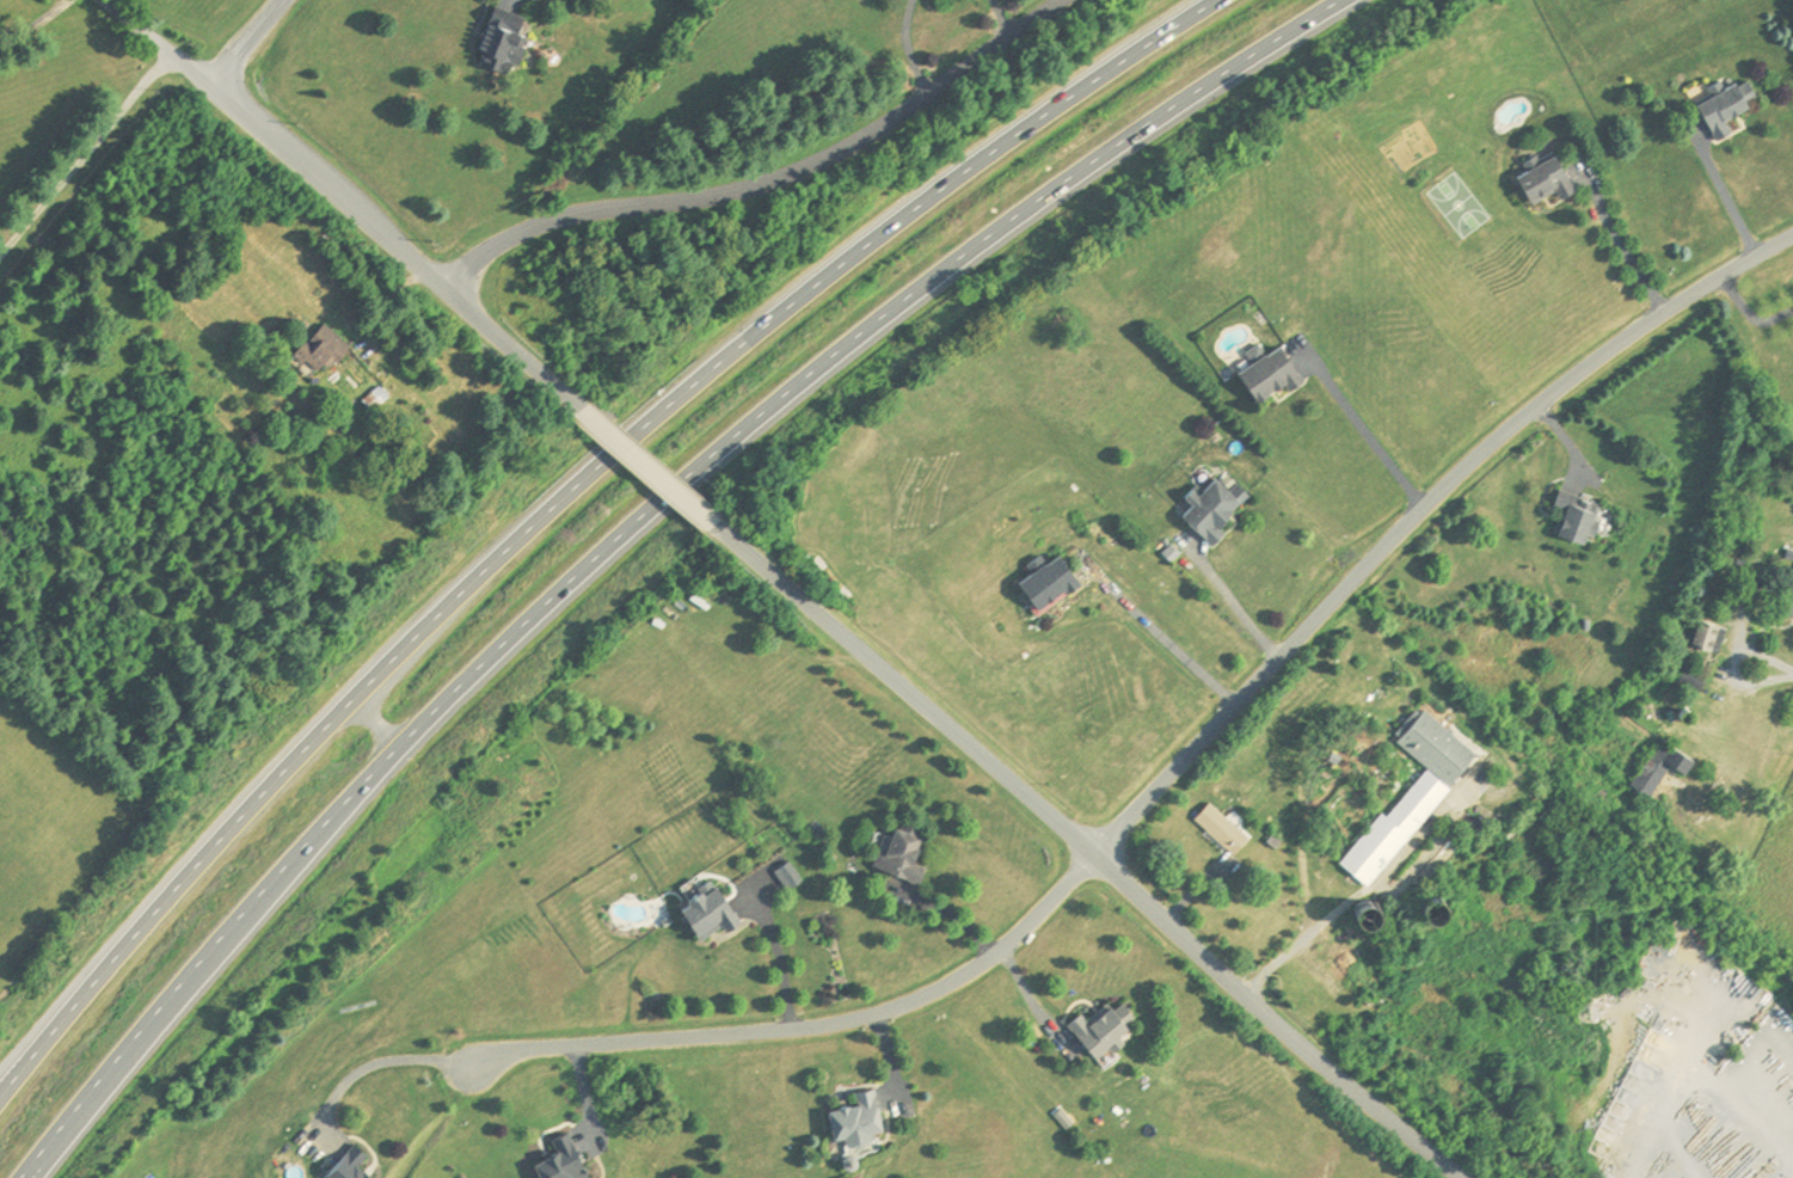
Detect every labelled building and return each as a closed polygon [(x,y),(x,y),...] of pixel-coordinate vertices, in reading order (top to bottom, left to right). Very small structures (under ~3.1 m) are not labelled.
[(481,62),(504,72),(510,60),(518,63),(527,45),(522,44),(526,36),(516,32),(523,17),(495,4),(487,19),(491,20),(480,47),(486,49),(481,62)] [(1681,104),(1700,144),(1721,134),(1712,117),(1746,101),(1735,78),(1681,104)] [(1493,178),(1509,207),(1538,192),(1543,201),(1560,192),(1540,154),(1493,178)] [(293,354),(302,363),(306,358),(318,369),(323,364),(328,369),(350,346),(325,324),(307,343),(305,340),(293,354)] [(1249,372),(1267,407),(1317,381),(1299,346),(1249,372)] [(362,399),(372,411),(388,397),(379,386),(362,399)] [(396,398),(387,387),(369,401),(378,413),(396,398)] [(1190,516),(1224,549),(1233,539),(1230,536),(1245,520),(1242,517),(1262,496),(1248,483),(1241,490),(1229,478),(1222,485),(1214,477),(1193,500),(1200,506),(1190,516)] [(1560,489),(1554,507),(1567,511),(1559,533),(1584,542),(1588,533),(1595,535),(1599,522),(1595,520),(1601,504),(1560,489)] [(1020,582),(1036,603),(1031,607),(1037,616),(1081,583),(1058,553),(1048,562),(1042,553),(1027,564),(1033,572),(1020,582)] [(1725,628),(1706,623),(1700,646),(1719,651),(1725,628)] [(1450,785),(1396,741),(1401,736),(1396,731),(1416,708),(1421,713),(1425,710),(1476,753),(1450,785)] [(1654,799),(1672,767),(1692,778),(1702,760),(1660,737),(1632,787),(1654,799)] [(1341,863),(1370,886),(1451,787),(1427,768),(1389,816),(1383,811),(1341,863)] [(1195,818),(1234,854),(1249,838),(1209,802),(1195,818)] [(887,872),(936,886),(939,876),(932,874),(944,831),(915,823),(910,842),(896,839),(887,872)] [(799,893),(811,884),(797,866),(785,875),(799,893)] [(736,931),(738,936),(753,930),(737,891),(693,907),(707,942),(736,931)] [(1449,906),(1448,902),(1445,898),(1442,896),(1438,895),(1435,895),(1430,896),(1427,898),(1425,902),(1424,906),(1424,910),(1426,914),(1429,916),(1432,919),(1437,920),(1441,919),(1444,916),(1447,914),(1449,910),(1449,906)] [(1381,908),(1378,904),(1376,902),(1373,901),(1369,901),(1365,902),(1362,903),(1361,907),(1358,910),(1358,914),(1361,918),(1363,920),(1365,922),(1370,924),(1374,922),(1377,921),(1380,918),(1381,915),(1381,912),(1381,908)] [(1069,1023),(1079,1035),(1079,1036),(1097,1057),(1109,1047),(1112,1051),(1124,1041),(1118,1035),(1129,1026),(1125,1023),(1135,1014),(1123,1001),(1115,1007),(1111,1004),(1089,1023),(1086,1019),(1087,1018),(1081,1012),(1069,1023)] [(898,1134),(890,1091),(865,1096),(868,1108),(847,1112),(854,1152),(889,1145),(887,1136),(898,1134)] [(566,1157),(548,1164),(553,1177),(600,1177),(584,1134),(561,1142),(566,1157)] [(374,1167),(381,1160),(367,1146),(335,1177),(385,1177),(374,1167)]
